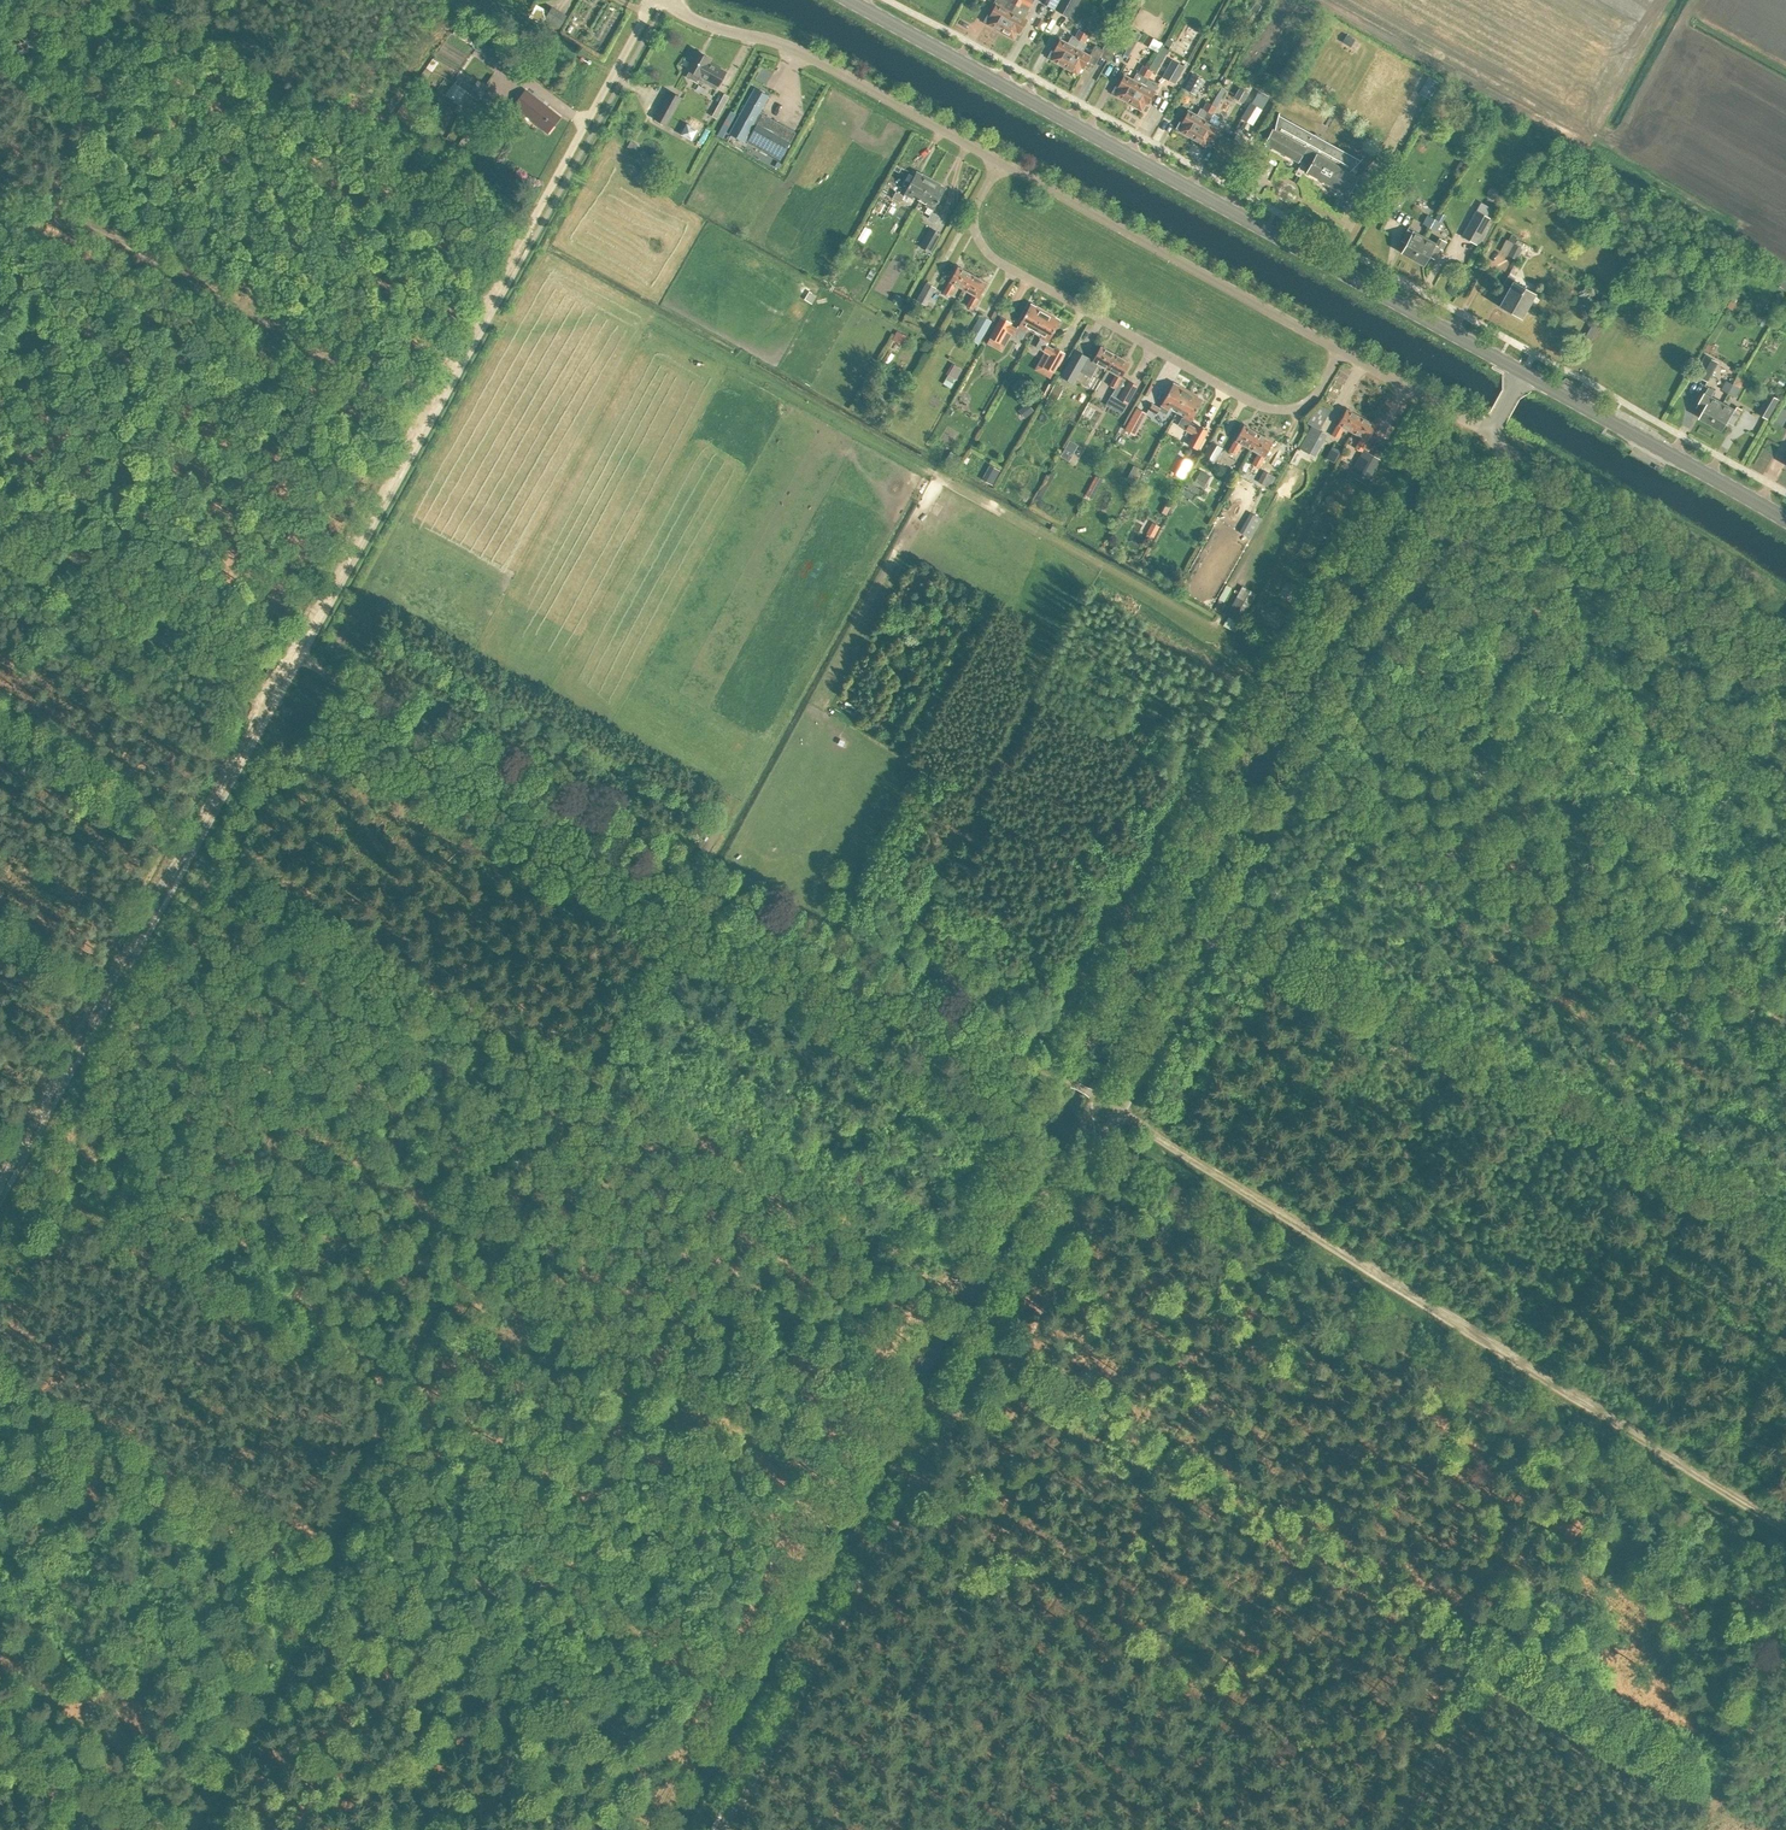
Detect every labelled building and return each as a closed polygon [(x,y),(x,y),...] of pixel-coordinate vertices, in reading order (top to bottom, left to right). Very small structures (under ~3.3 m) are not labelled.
[(993,4),(995,5),(989,16),(988,15),(984,21),(988,23),(987,25),(1000,32),(1017,0),(995,0),(993,4)] [(1000,32),(1013,39),(1014,37),(1018,39),(1021,33),(1019,33),(1026,21),(1022,19),(1033,0),(1017,0),(1000,32)] [(1040,2),(1053,9),(1058,0),(1041,0),(1040,2)] [(1056,10),(1070,18),(1073,13),(1080,0),(1062,0),(1056,10)] [(1258,15),(1262,6),(1255,3),(1251,11),(1258,15)] [(559,27),(566,15),(551,7),(545,19),(559,27)] [(471,46),(512,80),(522,67),(475,41),(454,28),(451,33),(471,46)] [(1128,58),(1141,34),(1131,29),(1118,53),(1128,58)] [(1064,67),(1083,33),(1078,31),(1075,37),(1070,35),(1066,43),(1059,40),(1053,51),(1052,50),(1048,56),(1052,58),(1051,60),(1064,67)] [(1083,33),(1064,67),(1077,75),(1081,68),(1083,69),(1087,62),(1094,66),(1099,57),(1107,62),(1120,39),(1111,34),(1102,51),(1095,47),(1089,57),(1081,52),(1085,45),(1083,44),(1088,36),(1083,33)] [(1157,51),(1162,43),(1152,38),(1148,46),(1157,51)] [(1173,40),(1172,41),(1167,38),(1164,44),(1169,47),(1170,45),(1172,46),(1175,41),(1173,40)] [(706,84),(716,90),(725,72),(708,63),(710,59),(696,52),(692,50),(687,60),(691,62),(686,70),(688,71),(685,77),(697,84),(700,77),(708,81),(706,84)] [(1185,67),(1172,60),(1162,77),(1175,84),(1185,67)] [(1128,103),(1147,69),(1143,67),(1134,81),(1124,75),(1117,87),(1116,86),(1113,92),(1116,94),(1115,96),(1128,103)] [(1147,69),(1128,103),(1141,110),(1142,108),(1146,111),(1149,105),(1148,104),(1154,92),(1144,87),(1152,72),(1147,69)] [(1185,90),(1194,95),(1202,80),(1193,75),(1185,90)] [(474,122),(459,145),(463,148),(477,126),(486,108),(477,103),(486,86),(476,80),(473,86),(457,77),(447,96),(458,103),(454,109),(474,122)] [(1418,93),(1429,100),(1438,83),(1427,77),(1418,93)] [(1260,86),(1250,104),(1249,103),(1240,119),(1253,125),(1261,110),(1272,93),(1260,86)] [(754,87),(730,133),(745,141),(747,138),(782,157),(796,131),(760,112),(770,95),(754,87)] [(1233,98),(1241,103),(1247,94),(1238,89),(1233,98)] [(559,119),(534,99),(525,91),(514,104),(538,123),(537,125),(548,134),(559,119)] [(665,126),(680,99),(668,92),(653,119),(665,126)] [(1192,139),(1210,104),(1205,101),(1201,109),(1199,108),(1196,115),(1188,111),(1181,122),(1180,122),(1177,128),(1180,130),(1179,132),(1192,139)] [(1208,122),(1215,107),(1210,104),(1192,139),(1205,146),(1206,144),(1210,146),(1213,140),(1212,139),(1218,128),(1208,122)] [(1279,112),(1274,130),(1271,129),(1263,145),(1295,163),(1305,168),(1303,172),(1347,196),(1348,195),(1358,201),(1368,183),(1349,172),(1362,159),(1360,160),(1279,115),(1279,112)] [(696,129),(686,123),(681,133),(691,139),(696,129)] [(920,199),(930,181),(921,176),(922,175),(921,175),(919,178),(915,176),(915,175),(915,174),(903,194),(904,195),(903,197),(895,193),(892,199),(899,203),(901,200),(906,202),(909,197),(912,199),(913,196),(920,199)] [(930,181),(920,199),(927,203),(925,206),(927,208),(925,213),(930,215),(928,219),(935,223),(939,217),(931,213),(932,210),(933,211),(944,191),(943,190),(943,191),(938,189),(940,185),(939,186),(930,181)] [(1394,208),(1399,199),(1386,192),(1376,209),(1388,216),(1393,207),(1394,208)] [(893,212),(897,204),(878,195),(870,211),(882,217),(886,209),(893,212)] [(1491,219),(1475,211),(1461,236),(1476,245),(1491,219)] [(1437,212),(1433,219),(1429,228),(1436,231),(1444,215),(1437,212)] [(1429,228),(1433,219),(1426,215),(1421,224),(1429,228)] [(1400,253),(1412,260),(1424,239),(1411,232),(1413,229),(1408,226),(1400,241),(1405,244),(1400,253)] [(929,253),(939,235),(930,230),(920,248),(929,253)] [(1522,249),(1513,244),(1516,237),(1511,234),(1508,241),(1506,240),(1500,252),(1516,260),(1522,249)] [(1424,239),(1412,260),(1423,266),(1428,257),(1433,260),(1439,248),(1442,250),(1447,242),(1438,237),(1434,244),(1424,239)] [(963,290),(971,276),(957,268),(942,293),(948,297),(954,286),(963,290)] [(872,269),(867,277),(871,280),(875,271),(872,269)] [(1534,294),(1512,282),(1514,279),(1507,275),(1501,287),(1507,290),(1498,306),(1520,319),(1534,294)] [(971,276),(963,290),(972,295),(966,306),(972,310),(986,284),(971,276)] [(925,307),(935,289),(926,284),(916,302),(925,307)] [(809,291),(804,300),(812,304),(817,295),(809,291)] [(904,299),(895,294),(891,302),(900,306),(904,299)] [(1028,327),(1034,331),(1045,313),(1036,308),(1036,307),(1034,310),(1029,308),(1031,305),(1030,305),(1017,329),(1010,325),(1011,323),(1001,318),(990,338),(1004,346),(1011,333),(1014,335),(1021,339),(1028,327)] [(1045,313),(1034,331),(1041,335),(1035,347),(1043,351),(1034,369),(1049,378),(1063,354),(1054,348),(1053,350),(1046,346),(1060,321),(1059,321),(1058,324),(1053,321),(1055,318),(1054,317),(1054,318),(1045,313)] [(977,344),(991,321),(981,315),(968,338),(977,344)] [(1592,340),(1599,327),(1593,324),(1586,337),(1592,340)] [(897,331),(892,340),(903,346),(908,337),(897,331)] [(1075,351),(1061,377),(1072,383),(1080,369),(1091,376),(1097,365),(1106,369),(1114,355),(1100,347),(1092,361),(1075,351)] [(1114,355),(1106,369),(1115,374),(1109,385),(1115,389),(1111,395),(1126,404),(1137,385),(1121,377),(1129,363),(1114,355)] [(1694,374),(1707,382),(1718,362),(1705,355),(1694,374)] [(950,388),(955,379),(960,370),(951,365),(946,374),(947,375),(943,384),(950,388)] [(1732,385),(1728,393),(1735,397),(1744,380),(1737,376),(1732,385)] [(1728,393),(1732,385),(1726,381),(1721,390),(1728,393)] [(1177,410),(1187,392),(1178,387),(1179,386),(1178,386),(1176,389),(1172,387),(1173,384),(1160,406),(1159,408),(1150,403),(1147,410),(1155,415),(1158,410),(1166,415),(1170,406),(1177,410)] [(1700,418),(1711,424),(1723,403),(1711,397),(1714,391),(1708,388),(1697,407),(1704,411),(1700,418)] [(1187,392),(1177,410),(1183,414),(1177,425),(1192,434),(1185,445),(1196,451),(1207,431),(1196,425),(1194,428),(1188,425),(1202,400),(1201,400),(1200,403),(1195,400),(1197,397),(1197,396),(1196,397),(1187,392)] [(1768,420),(1779,401),(1769,395),(1758,414),(1768,420)] [(1027,403),(1017,411),(1024,419),(1033,411),(1027,403)] [(1723,403),(1711,424),(1723,431),(1728,422),(1733,425),(1739,413),(1740,414),(1742,410),(1737,407),(1735,411),(1734,410),(1735,409),(1723,403)] [(1785,417),(1785,407),(1782,406),(1775,421),(1782,424),(1785,417)] [(1135,409),(1123,431),(1133,436),(1144,414),(1135,409)] [(1352,433),(1360,418),(1346,410),(1331,436),(1337,439),(1343,428),(1352,433)] [(1360,418),(1352,433),(1361,438),(1354,449),(1360,452),(1352,467),(1350,466),(1346,473),(1365,484),(1375,468),(1379,470),(1382,464),(1379,462),(1387,448),(1380,444),(1372,456),(1362,450),(1375,426),(1360,418)] [(1249,449),(1258,434),(1243,426),(1228,453),(1234,456),(1240,444),(1249,449)] [(1311,427),(1301,444),(1298,449),(1314,457),(1326,435),(1311,427)] [(1258,434),(1249,449),(1258,454),(1252,465),(1258,468),(1272,442),(1258,434)] [(1068,441),(1061,453),(1066,457),(1068,453),(1071,454),(1076,446),(1068,441)] [(1222,448),(1211,442),(1202,457),(1214,464),(1222,448)] [(1331,447),(1326,457),(1335,460),(1339,451),(1331,447)] [(946,460),(956,466),(960,458),(950,452),(946,460)] [(1182,457),(1173,473),(1182,478),(1191,462),(1182,457)] [(988,463),(981,478),(993,483),(1000,469),(988,463)] [(1134,466),(1127,479),(1136,483),(1143,470),(1134,466)] [(1200,470),(1196,478),(1194,482),(1203,487),(1205,484),(1210,476),(1200,470)] [(1263,485),(1269,474),(1263,471),(1257,482),(1263,485)] [(1092,499),(1103,479),(1095,475),(1085,495),(1092,499)] [(1183,489),(1180,494),(1193,501),(1195,496),(1183,489)] [(1251,539),(1262,519),(1250,513),(1239,532),(1251,539)] [(1152,523),(1146,533),(1154,538),(1159,527),(1152,523)] [(1295,588),(1284,582),(1278,593),(1290,598),(1295,588)] [(1225,620),(1234,625),(1250,592),(1240,586),(1225,616),(1227,617),(1225,620)]
